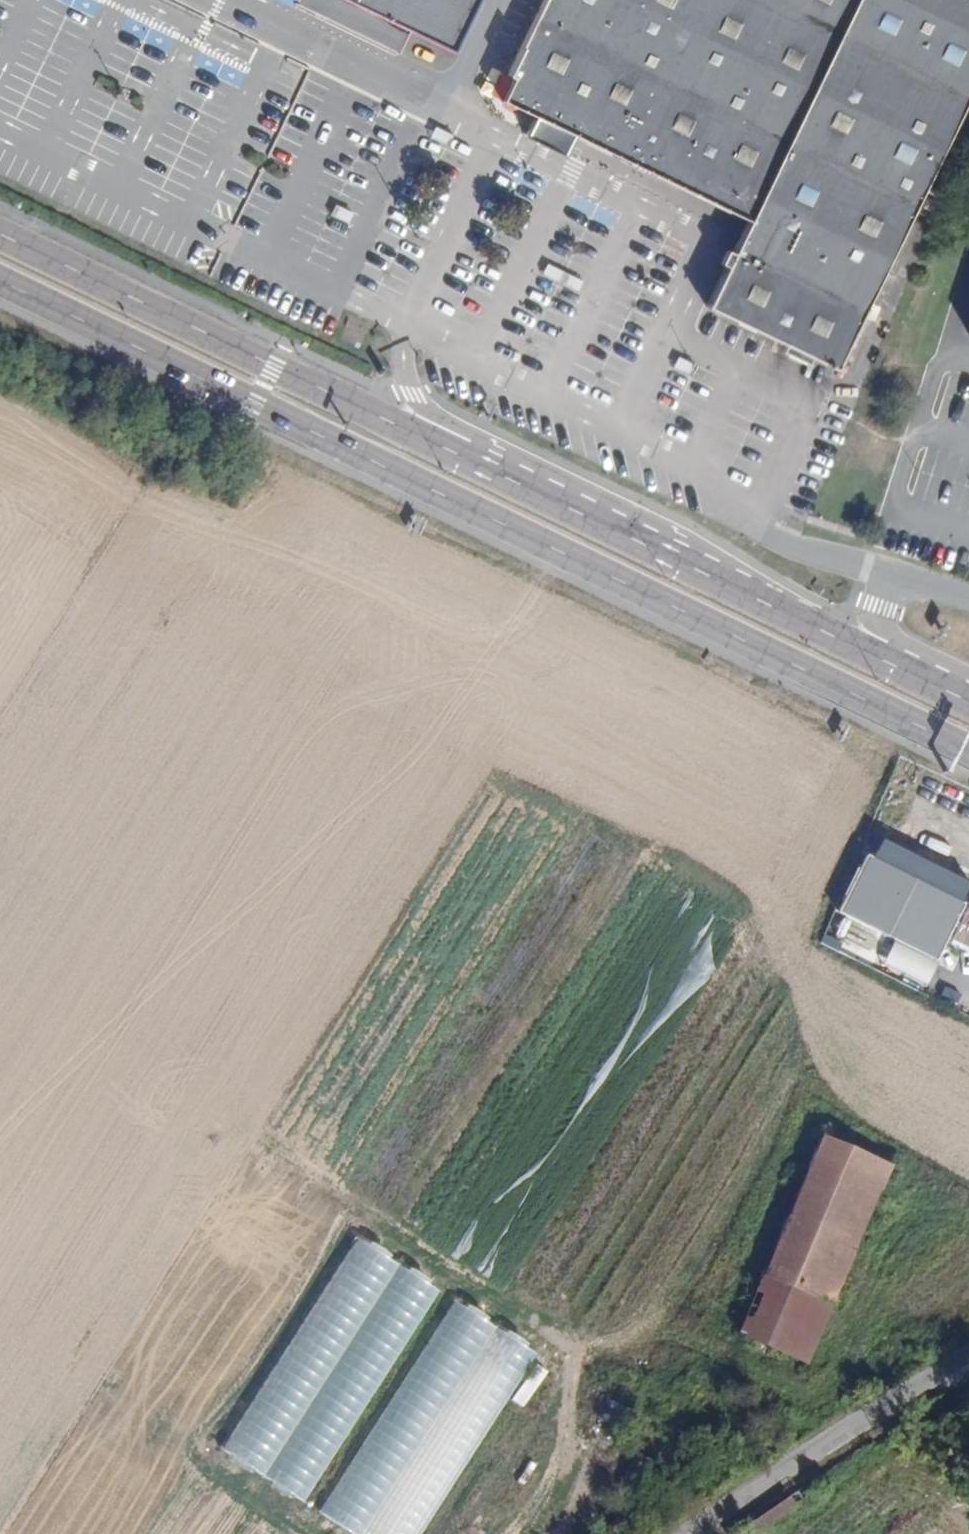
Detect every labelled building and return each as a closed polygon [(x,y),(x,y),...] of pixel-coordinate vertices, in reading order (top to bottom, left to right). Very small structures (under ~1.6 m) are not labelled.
[(400,50),(409,31),(452,51),(477,0),(297,0),(400,50)] [(968,92),(968,0),(544,0),(507,75),(513,79),(502,101),(535,116),(526,135),(545,145),(563,153),(567,145),(572,135),(747,220),(728,262),(706,308),(834,370),(947,138),(968,92)] [(958,904),(859,855),(834,912),(930,964),(958,904)] [(947,943),(968,955),(968,895),(947,943)] [(940,995),(968,1009),(968,1007),(968,995),(946,984),(940,995)] [(733,1330),(806,1365),(886,1166),(814,1136),(733,1330)] [(434,1292),(351,1241),(217,1452),(302,1503),(434,1292)] [(450,1305),(317,1516),(347,1533),(421,1533),(532,1356),(450,1305)]
